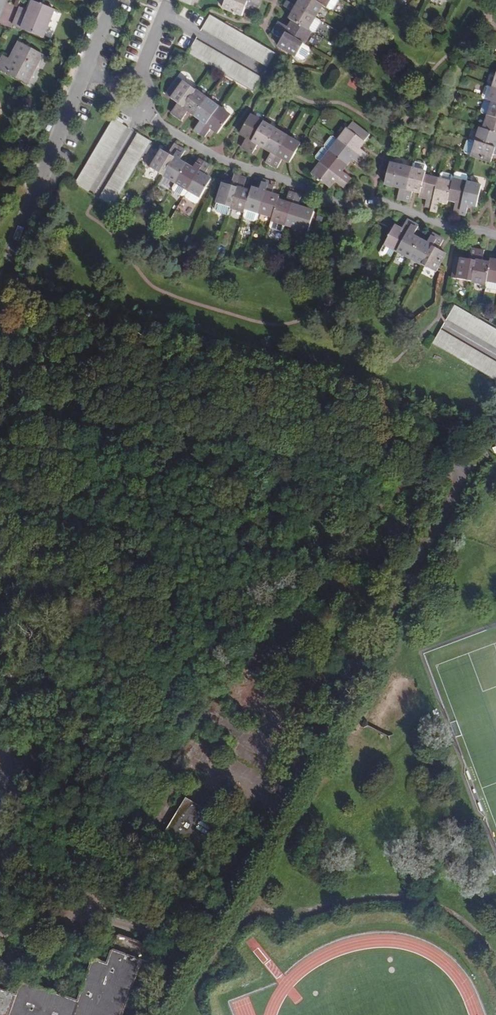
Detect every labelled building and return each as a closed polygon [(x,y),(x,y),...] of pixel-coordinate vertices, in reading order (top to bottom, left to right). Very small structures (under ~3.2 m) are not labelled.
[(191,6),(196,8),(199,0),(193,0),(191,6)] [(240,0),(226,0),(223,8),(242,16),(245,8),(255,13),(257,7),(240,0)] [(314,0),(301,0),(300,1),(298,0),(292,0),(290,3),(315,18),(322,5),(314,0)] [(326,7),(331,10),(334,9),(338,0),(330,0),(326,7)] [(315,18),(290,3),(288,1),(284,7),(293,13),(290,19),(293,21),(308,30),(315,18)] [(27,16),(19,13),(14,25),(44,37),(55,10),(33,2),(29,11),(27,16)] [(21,8),(19,13),(27,16),(29,11),(21,8)] [(202,29),(268,67),(276,54),(210,15),(202,29)] [(320,21),(315,18),(308,30),(311,32),(313,33),(316,31),(321,24),(320,21)] [(308,30),(293,21),(288,28),(279,23),(276,28),(303,45),(311,32),(308,30)] [(303,45),(276,28),(273,34),(282,39),(278,46),(296,57),(303,45)] [(261,78),(196,40),(188,53),(253,92),(261,78)] [(2,60),(0,64),(0,69),(27,83),(43,55),(19,42),(11,59),(8,63),(2,60)] [(308,47),(303,45),(296,57),(301,60),(304,59),(309,51),(308,47)] [(177,117),(196,91),(179,79),(173,87),(178,91),(171,99),(178,105),(171,113),(177,117)] [(195,117),(207,99),(196,91),(177,117),(182,121),(188,112),(195,117)] [(200,134),(219,108),(207,99),(195,117),(201,121),(195,130),(200,134)] [(489,101),(486,100),(485,101),(481,111),(482,113),(488,115),(495,118),(495,103),(489,101)] [(231,116),(219,108),(200,134),(205,137),(212,129),(218,134),(231,116)] [(241,147),(247,151),(263,123),(251,115),(240,134),(247,138),(241,147)] [(488,115),(483,129),(495,133),(495,118),(488,115)] [(88,193),(127,128),(114,119),(74,185),(88,193)] [(263,123),(247,151),(252,154),(258,145),(264,148),(275,130),(263,123)] [(483,129),(480,128),(476,141),(495,148),(495,133),(483,129)] [(348,129),(339,140),(364,159),(368,155),(360,148),(364,142),(348,129)] [(275,130),(264,148),(272,153),(266,162),(271,165),(288,137),(275,130)] [(152,142),(138,134),(99,199),(113,207),(152,142)] [(288,137),(271,165),(277,169),(283,159),(290,164),(300,145),(288,137)] [(325,146),(325,149),(347,165),(351,159),(360,166),(364,159),(339,140),(334,137),(331,137),(325,146)] [(476,141),(470,140),(467,141),(464,151),(465,153),(491,162),(493,155),(495,156),(495,148),(476,141)] [(145,165),(163,176),(179,149),(174,146),(168,155),(162,151),(157,158),(152,155),(145,165)] [(179,149),(163,176),(176,184),(187,165),(179,161),(185,152),(179,149)] [(317,160),(321,163),(346,183),(351,177),(343,171),(347,165),(325,149),(322,149),(316,157),(317,160)] [(187,165),(176,184),(188,191),(204,164),(198,160),(193,169),(187,165)] [(346,183),(321,163),(312,175),(329,188),(334,182),(343,188),(346,183)] [(204,164),(188,191),(200,198),(211,180),(204,176),(210,167),(204,164)] [(404,200),(412,169),(390,164),(385,184),(400,188),(397,199),(404,200)] [(420,193),(425,176),(426,173),(412,169),(404,200),(410,202),(413,191),(420,193)] [(217,204),(231,209),(241,178),(234,176),(231,186),(223,184),(217,204)] [(431,208),(439,180),(425,176),(420,193),(419,196),(427,198),(425,206),(431,208)] [(244,213),(245,209),(251,192),(243,190),(247,180),(241,178),(231,209),(244,213)] [(459,214),(467,183),(453,179),(452,183),(448,200),(456,202),(453,212),(459,214)] [(448,200),(452,183),(439,180),(431,208),(431,211),(437,212),(440,202),(447,204),(448,200)] [(245,209),(259,213),(268,186),(269,183),(263,181),(260,191),(252,189),(251,192),(245,209)] [(482,187),(467,183),(459,214),(466,216),(469,205),(476,207),(482,187)] [(188,191),(176,184),(172,189),(173,191),(182,197),(185,196),(188,191)] [(259,213),(273,218),(278,201),(279,197),(272,195),(275,188),(268,186),(259,213)] [(200,198),(188,191),(185,196),(185,198),(195,204),(197,203),(200,198)] [(278,201),(273,218),(272,221),(286,226),(296,195),(289,193),(286,203),(278,201)] [(296,195),(286,226),(300,230),(301,229),(317,234),(320,223),(304,217),(306,210),(298,207),(302,197),(296,195)] [(231,209),(217,204),(215,210),(217,212),(227,216),(229,214),(231,209)] [(395,258),(398,252),(414,224),(407,221),(402,230),(395,226),(381,251),(382,254),(384,255),(385,254),(387,253),(395,258)] [(398,252),(410,259),(421,240),(413,236),(419,227),(414,224),(398,252)] [(300,230),(286,226),(284,231),(285,234),(296,237),(298,236),(300,230)] [(410,259),(423,266),(438,238),(432,234),(427,244),(421,240),(410,259)] [(438,238),(423,266),(435,273),(445,254),(438,250),(444,241),(438,238)] [(451,278),(472,282),(478,250),(471,249),(469,260),(455,257),(451,278)] [(472,282),(486,285),(487,281),(490,264),(482,262),(484,252),(478,250),(472,282)] [(495,283),(495,261),(491,260),(490,264),(487,281),(495,283)] [(487,281),(486,285),(485,289),(495,291),(495,283),(487,281)] [(455,305),(446,319),(495,348),(495,329),(455,305)] [(440,330),(432,344),(495,381),(495,362),(440,330)] [(195,845),(210,829),(185,806),(170,823),(195,845)] [(120,937),(117,951),(121,952),(123,947),(139,951),(141,942),(120,937)] [(144,960),(115,951),(110,966),(96,961),(82,1003),(24,985),(21,996),(0,989),(0,1014),(126,1014),(144,960)]
